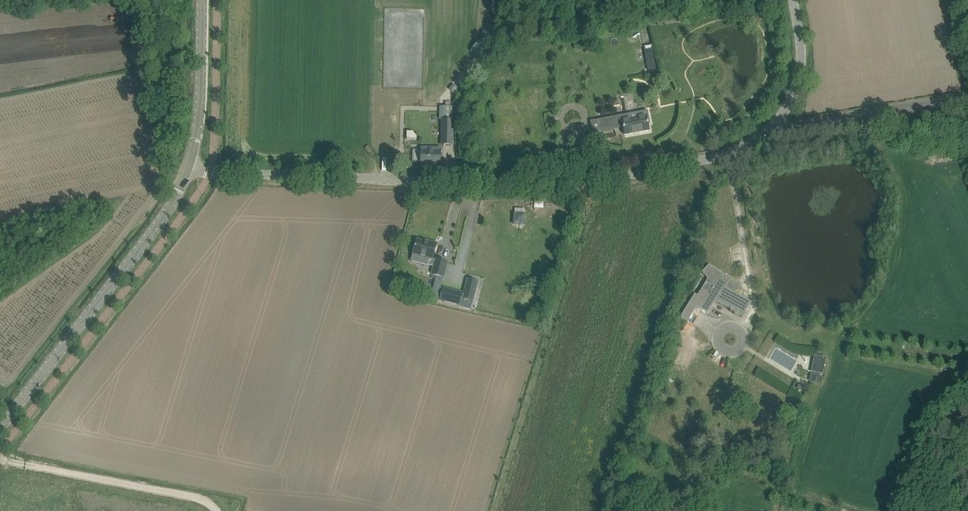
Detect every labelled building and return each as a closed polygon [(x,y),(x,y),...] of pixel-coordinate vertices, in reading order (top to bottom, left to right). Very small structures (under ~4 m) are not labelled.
[(644,49),(648,70),(655,69),(651,48),(644,49)] [(649,130),(648,124),(649,123),(647,111),(590,122),(592,135),(601,133),(623,128),(624,135),(649,130)] [(452,145),(454,130),(451,129),(451,120),(442,119),(441,145),(452,145)] [(440,167),(441,148),(421,147),(420,166),(440,167)] [(525,225),(526,213),(513,213),(513,225),(525,225)] [(430,244),(417,240),(413,255),(429,259),(427,265),(434,266),(432,275),(443,278),(447,262),(436,259),(435,260),(433,259),(437,244),(431,242),(430,244)] [(715,301),(716,299),(732,308),(730,310),(741,317),(750,303),(738,297),(737,298),(722,289),(728,278),(722,274),(720,276),(709,269),(710,267),(709,266),(702,272),(711,278),(707,285),(706,284),(701,293),(700,292),(697,296),(695,294),(680,318),(688,323),(690,320),(689,320),(696,308),(707,315),(715,301)] [(460,306),(463,292),(443,287),(440,301),(460,306)] [(822,375),(826,358),(814,356),(811,373),(822,375)] [(822,376),(811,374),(809,382),(821,384),(822,376)] [(791,388),(787,395),(798,401),(802,394),(791,388)]
